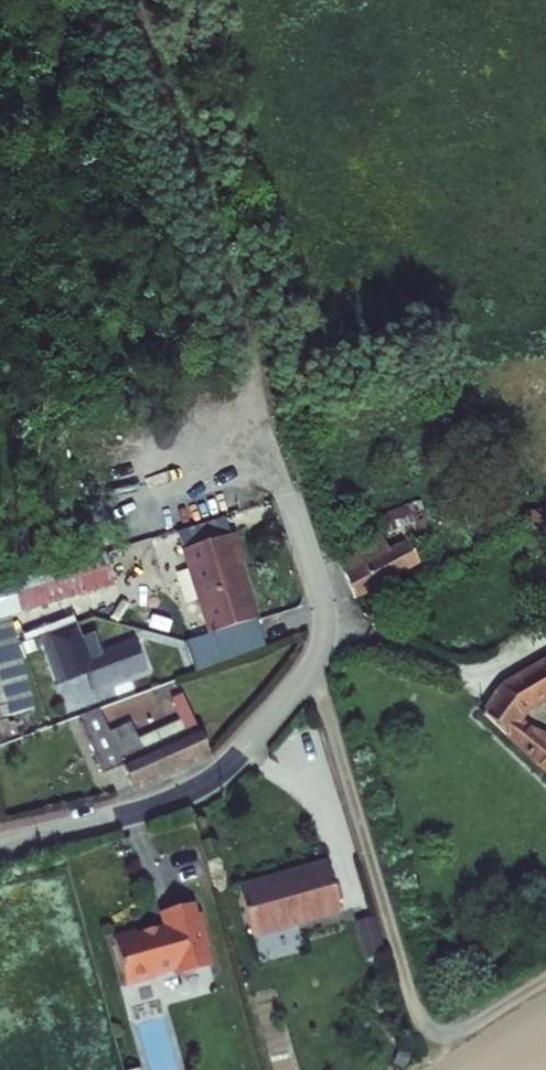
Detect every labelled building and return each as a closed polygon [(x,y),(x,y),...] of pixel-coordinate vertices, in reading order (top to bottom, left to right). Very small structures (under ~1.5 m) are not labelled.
[(386,532),(338,558),(352,597),(419,560),(404,527),(423,520),(416,499),(379,510),(386,532)] [(520,507),(520,528),(545,529),(545,508),(520,507)] [(229,534),(182,548),(208,633),(255,618),(229,534)] [(106,551),(42,571),(51,598),(114,579),(106,551)] [(145,665),(134,637),(81,660),(92,688),(145,665)] [(496,686),(486,704),(481,711),(545,771),(545,729),(524,712),(545,700),(545,657),(496,686)] [(99,711),(76,718),(101,775),(121,767),(131,790),(209,754),(182,697),(169,702),(182,735),(142,752),(128,721),(107,729),(99,711)] [(325,862),(236,886),(249,935),(339,911),(325,862)] [(191,901),(159,910),(163,924),(134,932),(133,929),(111,935),(124,981),(151,974),(151,972),(176,965),(178,972),(207,964),(202,946),(206,945),(200,923),(197,924),(191,901)] [(373,916),(355,921),(365,957),(383,953),(373,916)]
